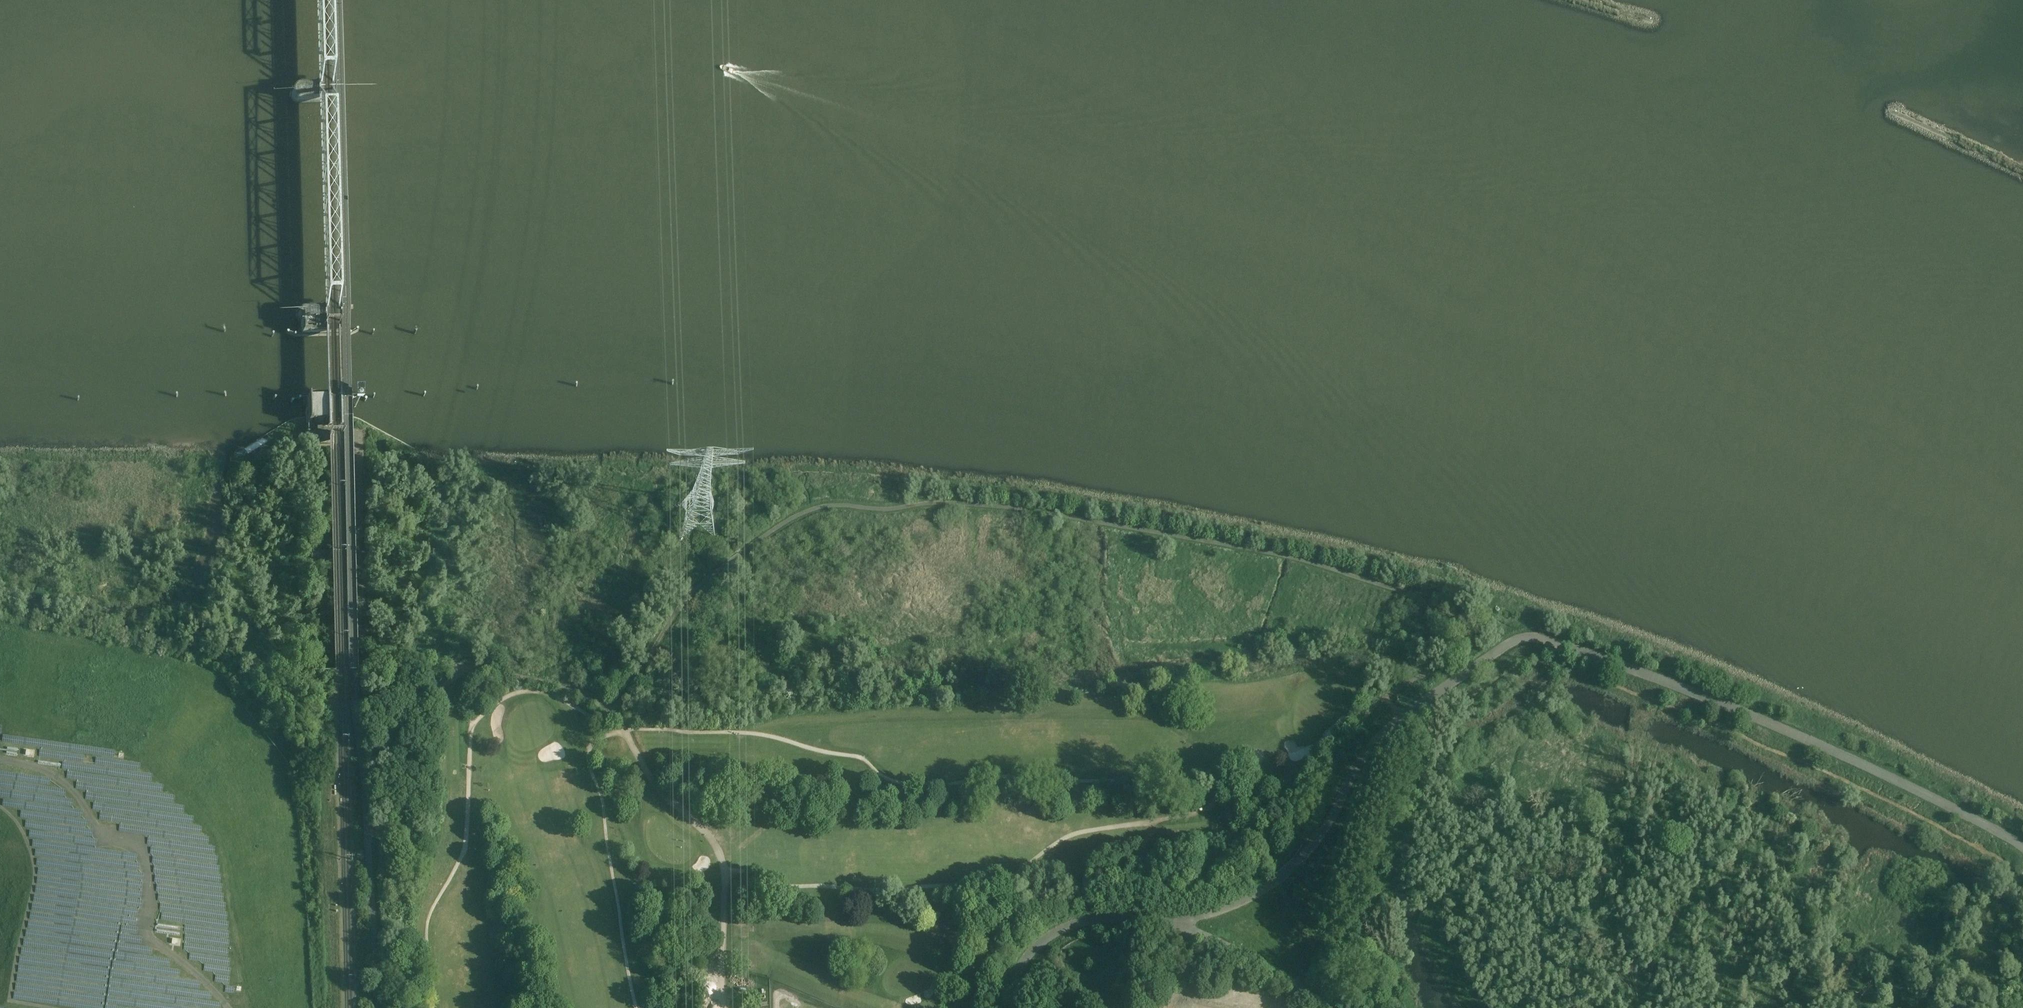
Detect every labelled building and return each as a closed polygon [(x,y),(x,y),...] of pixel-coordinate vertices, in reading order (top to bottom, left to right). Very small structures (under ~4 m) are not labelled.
[(359,390),(356,390),(354,390),(351,392),(352,403),(360,403),(361,391),(359,390)]
